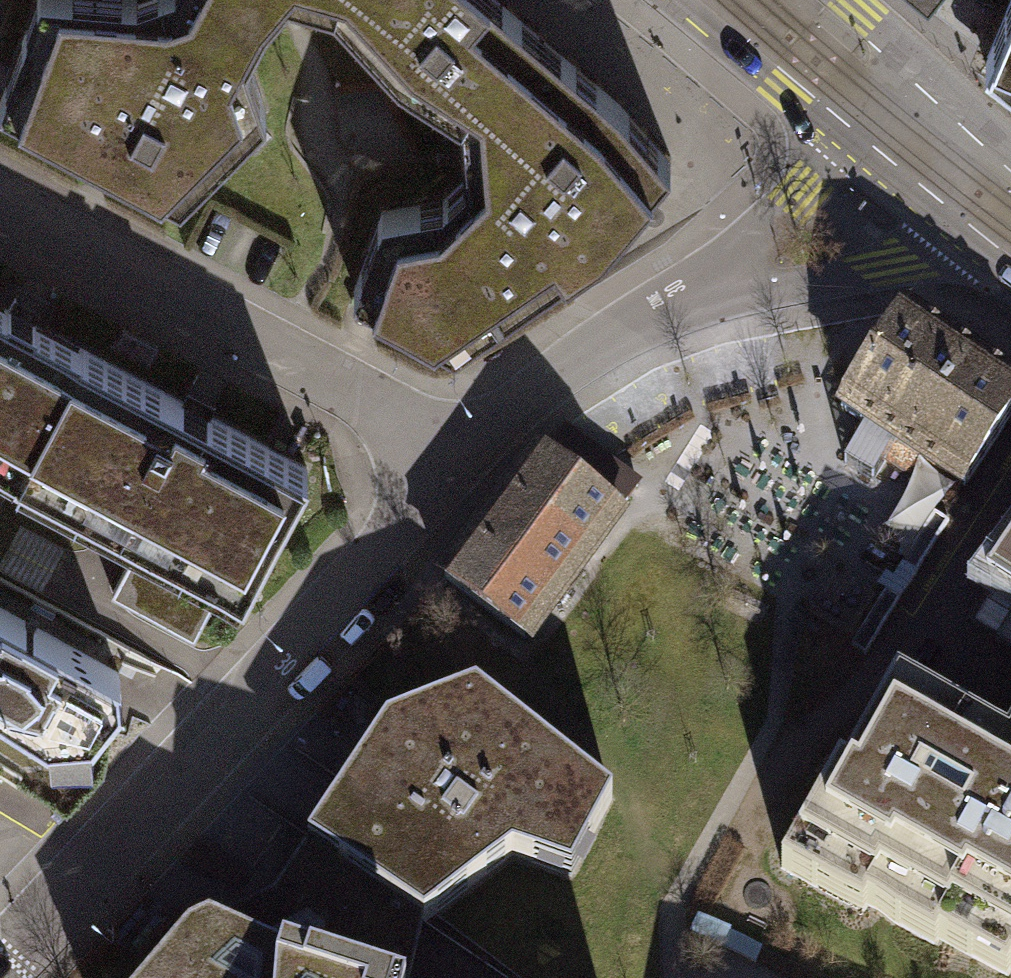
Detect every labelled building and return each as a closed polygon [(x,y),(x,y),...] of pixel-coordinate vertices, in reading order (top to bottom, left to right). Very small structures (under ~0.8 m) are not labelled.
[(272,0),(26,0),(0,73),(0,106),(171,196),(258,109),(238,53),(258,15),(272,0)] [(324,3),(389,73),(451,112),(451,117),(502,69),(533,32),(496,0),(326,0),(324,3)] [(985,54),(1010,73),(1010,0),(1008,0),(985,54)] [(610,96),(533,32),(502,69),(451,117),(456,173),(434,195),(373,207),(344,287),(445,339),(593,237),(662,156),(610,96)] [(15,455),(73,346),(0,308),(0,447),(15,455)] [(841,405),(869,423),(844,464),(873,481),(886,461),(953,501),(1010,415),(1010,384),(902,312),(841,405)] [(15,455),(140,521),(222,563),(241,574),(298,465),(73,346),(15,455)] [(848,553),(879,505),(762,429),(731,477),(848,553)] [(532,450),(436,578),(514,637),(610,508),(532,450)] [(185,634),(222,563),(140,521),(103,591),(185,634)] [(977,584),(1010,606),(1010,539),(977,584)] [(92,740),(125,701),(120,680),(0,616),(0,713),(51,744),(92,740)] [(346,772),(301,840),(417,918),(503,854),(562,875),(603,798),(466,690),(377,725),(346,772)] [(1003,753),(898,694),(849,781),(838,775),(779,879),(864,926),(867,920),(935,958),(940,949),(992,977),(1010,977),(1010,738),(1003,753)] [(417,918),(301,840),(264,893),(179,934),(141,977),(400,977),(414,920),(417,918)]
